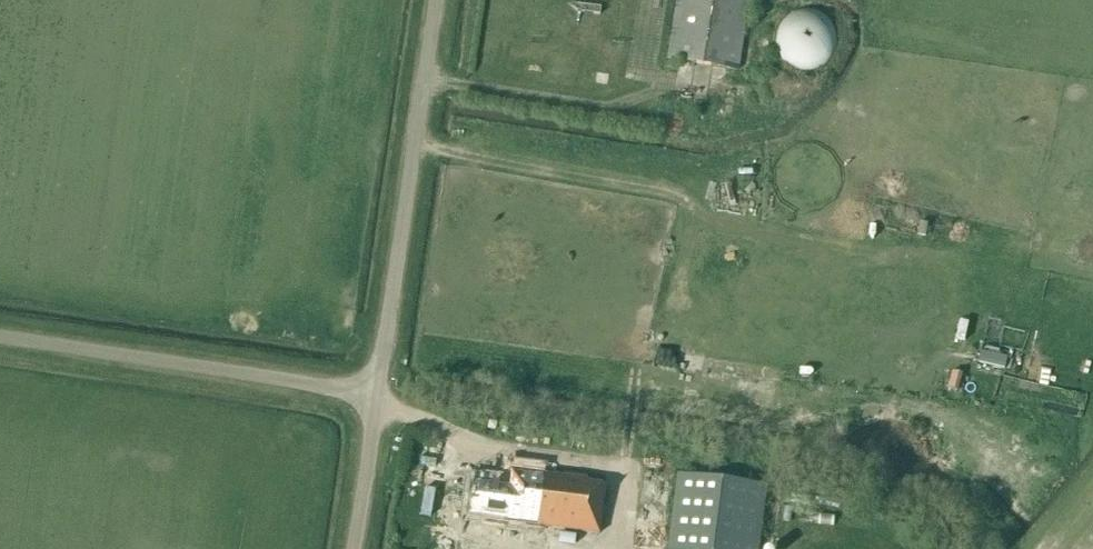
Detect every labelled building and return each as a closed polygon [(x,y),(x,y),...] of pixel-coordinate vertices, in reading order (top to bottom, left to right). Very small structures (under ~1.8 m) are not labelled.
[(668,59),(737,69),(747,0),(677,0),(668,59)] [(804,76),(836,50),(805,11),(772,36),(804,76)] [(952,371),(948,388),(956,390),(961,373),(952,371)] [(489,421),(487,429),(495,431),(496,423),(489,421)] [(599,534),(605,485),(587,483),(587,480),(514,470),(512,487),(475,482),(470,514),(508,519),(508,522),(599,534)] [(667,548),(757,548),(765,485),(677,474),(667,548)] [(812,509),(811,521),(787,518),(785,533),(805,536),(803,545),(826,547),(831,511),(812,509)]
